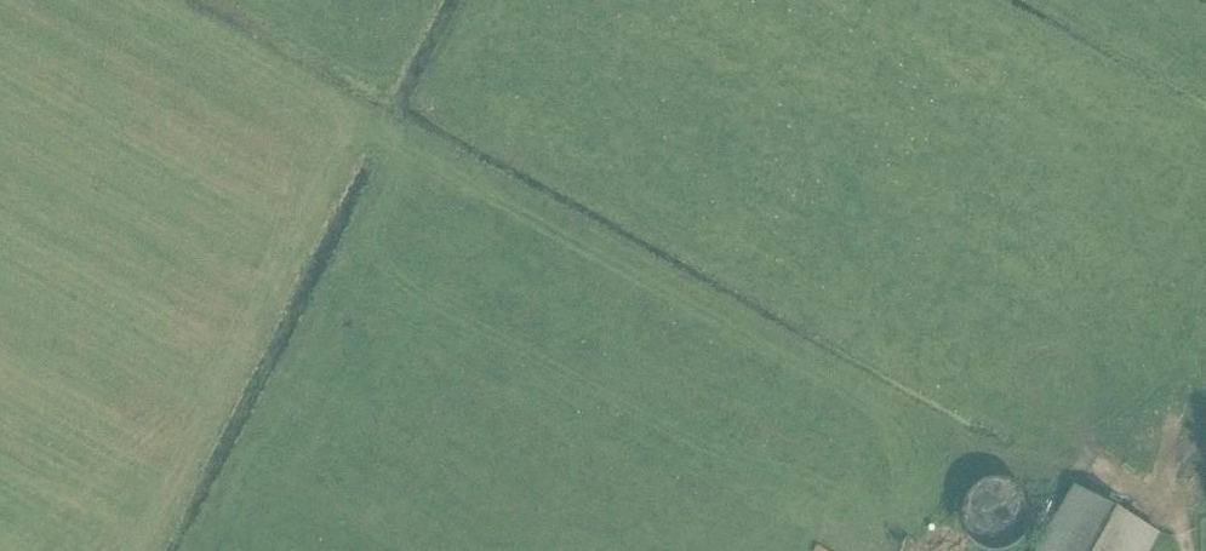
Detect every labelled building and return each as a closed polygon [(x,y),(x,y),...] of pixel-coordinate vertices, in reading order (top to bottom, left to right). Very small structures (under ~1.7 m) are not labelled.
[(1072,485),(1035,550),(1148,550),(1158,532),(1072,485)]
